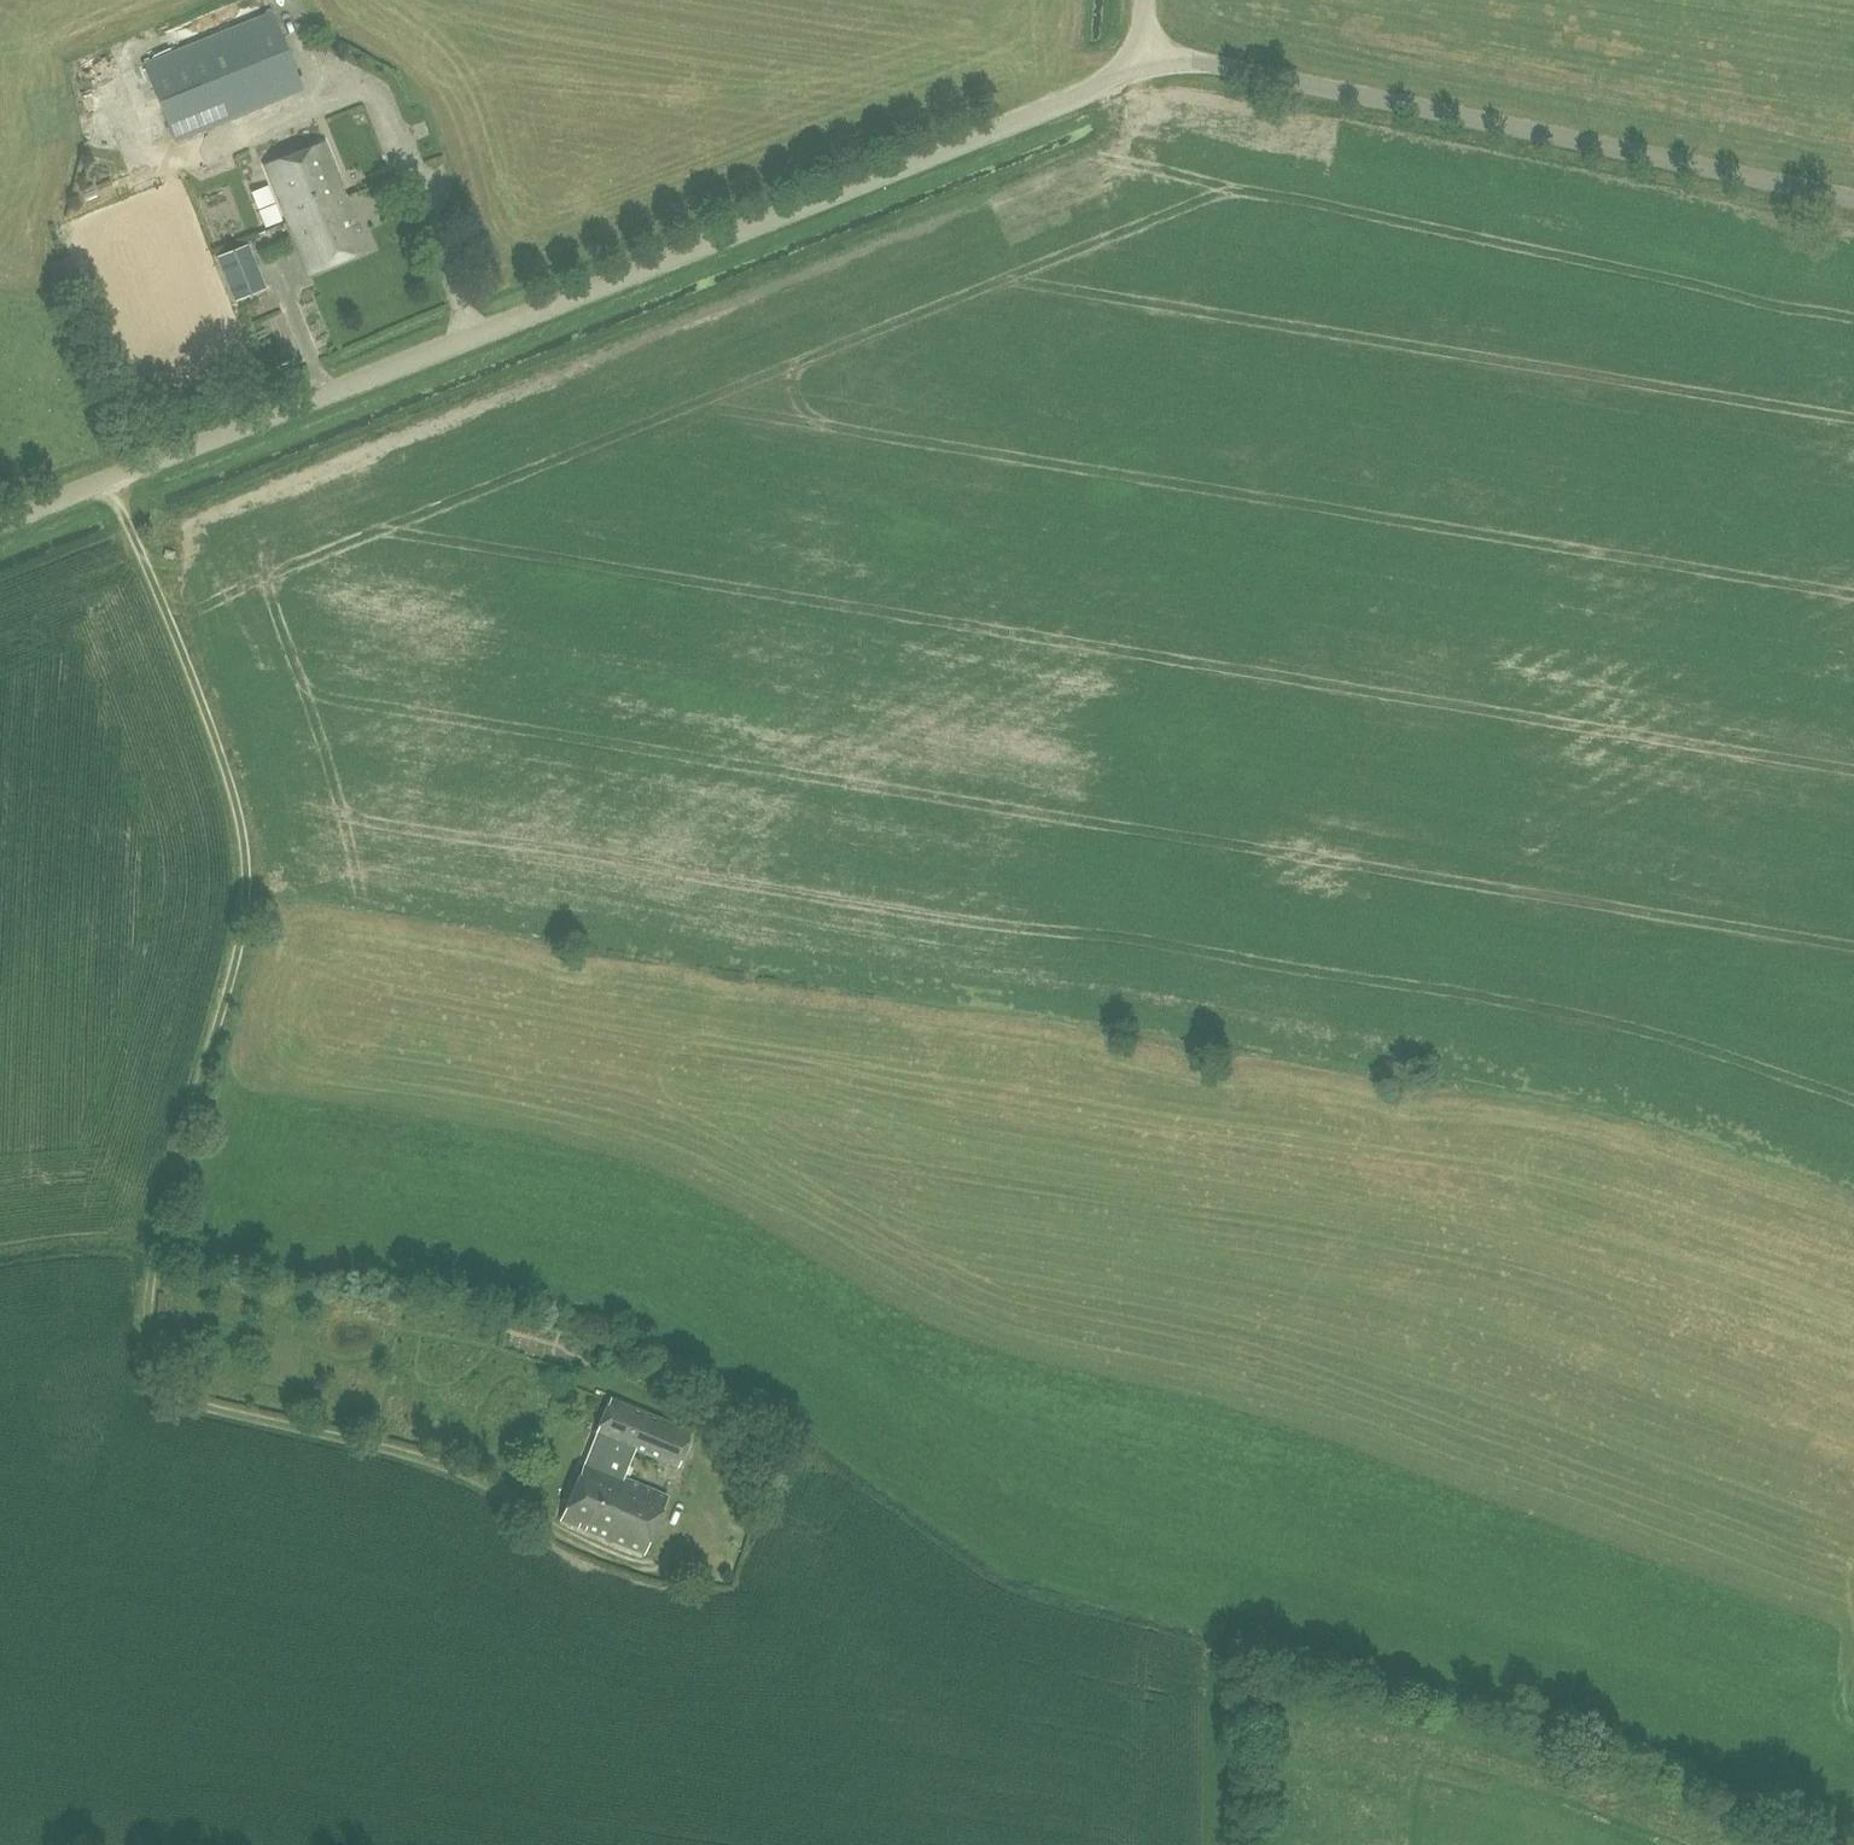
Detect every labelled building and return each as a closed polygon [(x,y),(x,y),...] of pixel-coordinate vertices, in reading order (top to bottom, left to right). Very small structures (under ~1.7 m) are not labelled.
[(302,88),(271,12),(143,64),(174,140),(302,88)] [(309,273),(367,249),(323,141),(265,165),(309,273)] [(270,292),(247,237),(211,251),(234,307),(270,292)] [(626,1476),(638,1446),(682,1464),(695,1431),(611,1397),(563,1518),(647,1551),(670,1494),(626,1476)]
